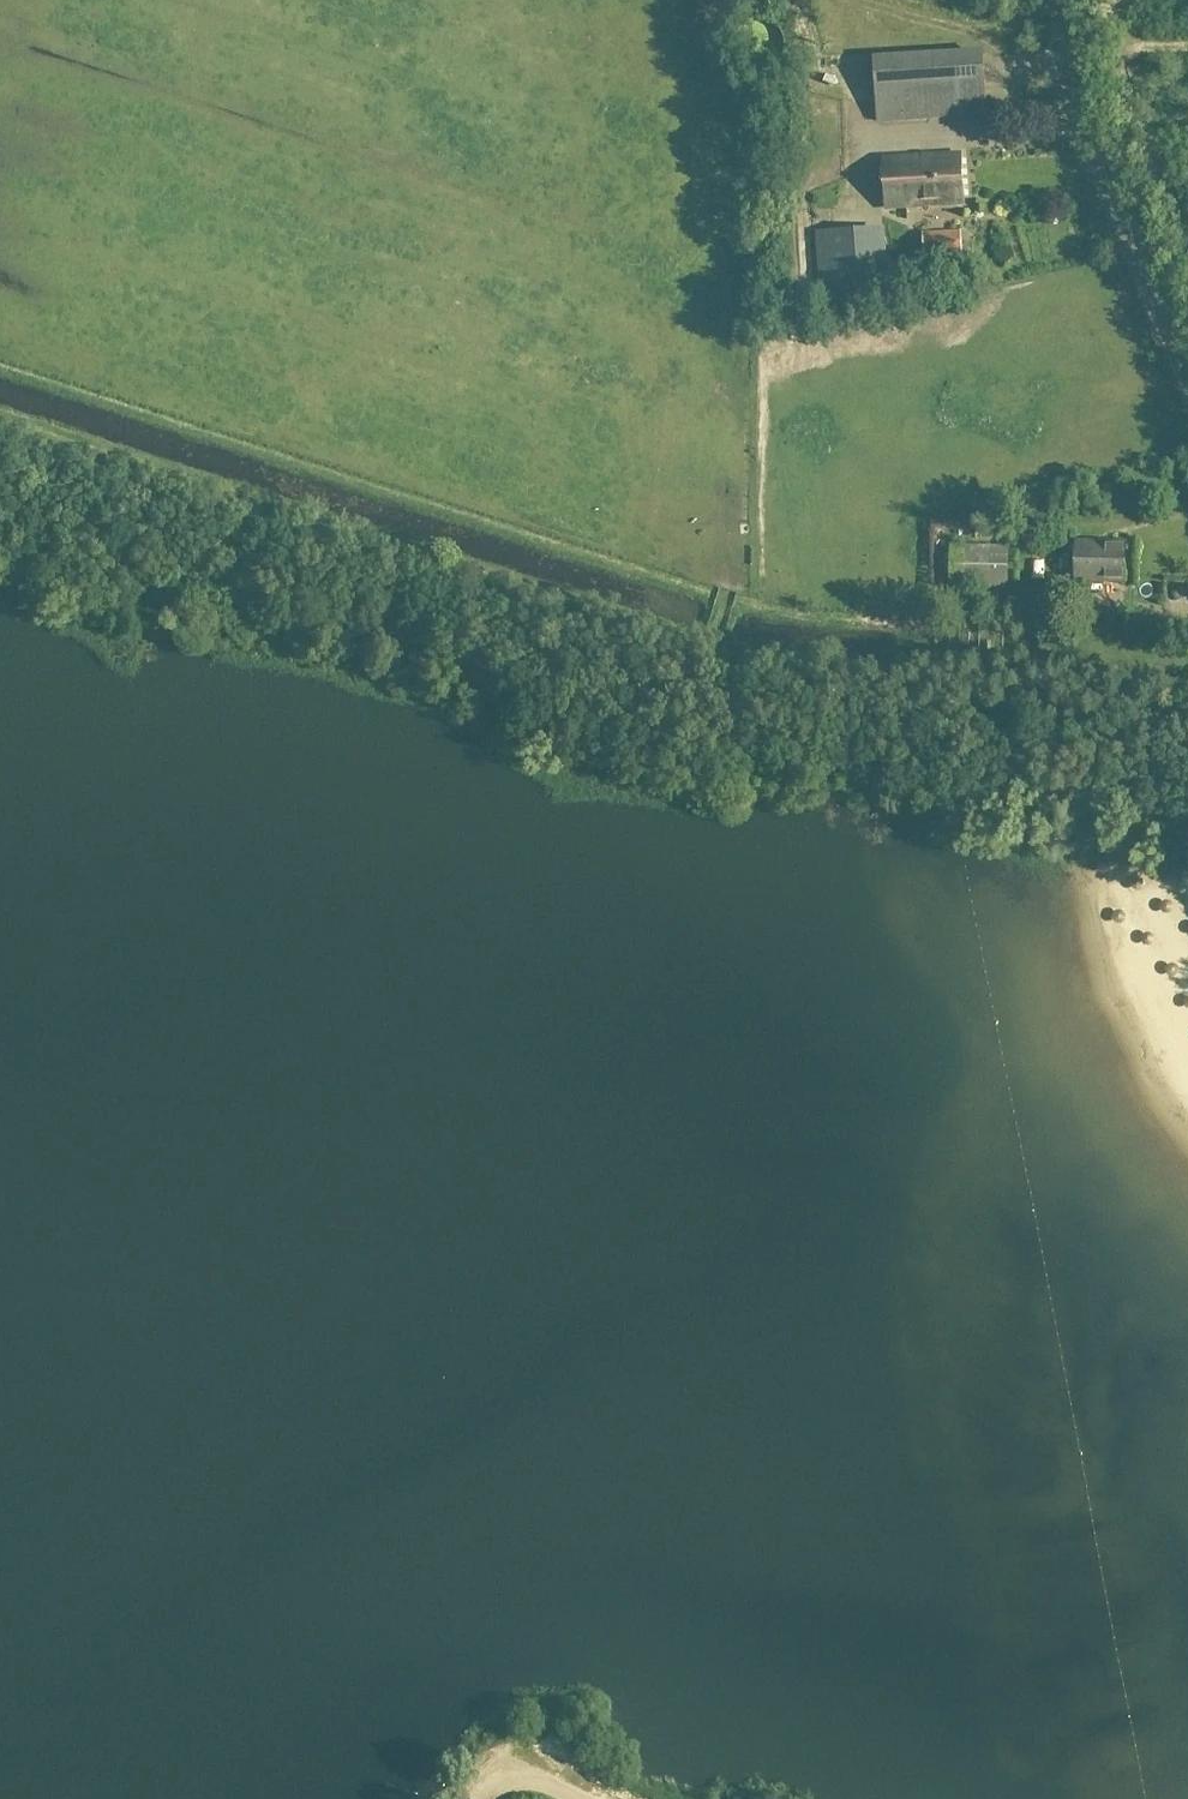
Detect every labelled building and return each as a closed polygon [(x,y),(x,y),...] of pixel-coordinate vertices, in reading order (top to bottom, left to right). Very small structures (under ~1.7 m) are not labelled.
[(878,123),(986,115),(982,55),(873,63),(878,123)] [(963,203),(960,155),(883,160),(886,208),(963,203)] [(872,288),(868,229),(816,233),(820,292),(872,288)] [(960,253),(959,232),(922,234),(923,255),(960,253)] [(1125,582),(1126,543),(1076,542),(1075,581),(1125,582)] [(949,586),(1007,588),(1008,549),(950,547),(949,586)]
